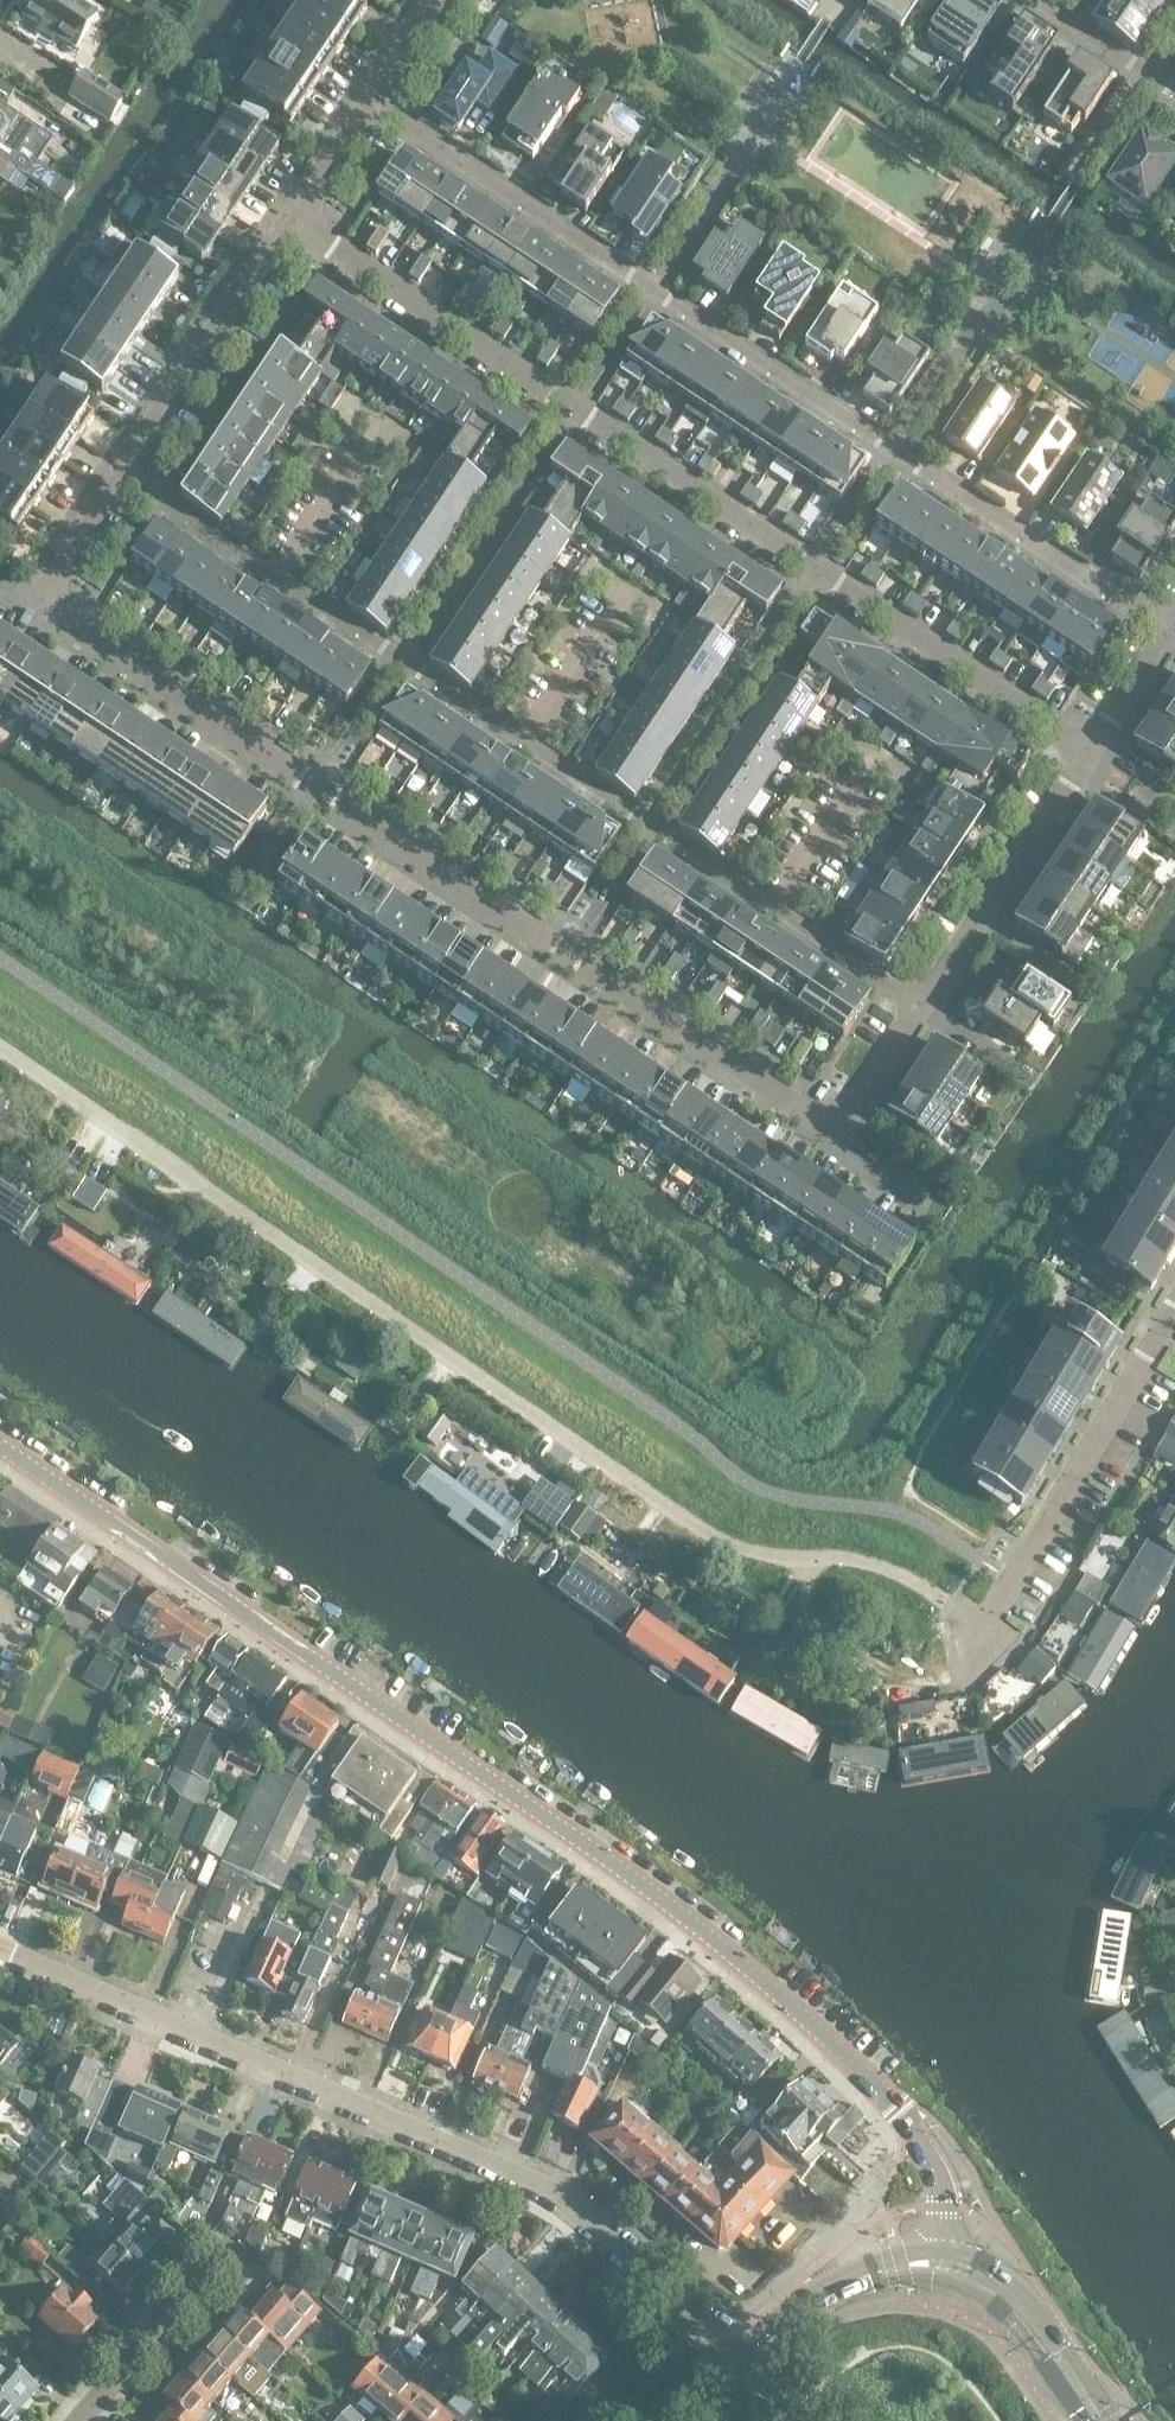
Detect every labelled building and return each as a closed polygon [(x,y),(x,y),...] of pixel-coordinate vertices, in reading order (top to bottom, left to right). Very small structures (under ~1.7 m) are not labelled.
[(75,0),(32,0),(22,14),(76,48),(98,15),(75,0)] [(354,0),(307,0),(305,2),(352,33),(367,10),(353,1),(354,0)] [(818,0),(803,0),(797,9),(807,16),(818,0)] [(920,2),(917,0),(872,0),(868,6),(902,29),(920,2)] [(996,16),(984,9),(990,0),(955,0),(927,41),(963,65),(996,16)] [(1084,0),(1078,0),(1072,8),(1077,11),(1084,0)] [(1152,0),(1111,0),(1110,3),(1148,28),(1163,7),(1152,0)] [(352,33),(305,2),(290,25),(337,56),(352,33)] [(1148,28),(1110,3),(1095,25),(1134,51),(1148,28)] [(1012,112),(1058,43),(1046,35),(1049,32),(1043,28),(1041,31),(1024,20),(1005,49),(1019,58),(1002,84),(999,82),(989,96),(1012,112)] [(337,56),(290,25),(275,47),(322,78),(337,56)] [(529,67),(539,52),(522,41),(512,56),(529,67)] [(1096,63),(1101,50),(1087,43),(1081,57),(1096,63)] [(322,78),(275,47),(260,70),(307,101),(322,78)] [(1086,123),(1112,83),(1113,81),(1077,57),(1066,74),(1070,76),(1044,116),(1071,135),(1081,120),(1086,123)] [(489,110),(513,74),(491,59),(478,79),(467,72),(444,107),(442,106),(435,116),(453,128),(454,126),(459,129),(477,102),(489,110)] [(265,139),(280,117),(291,124),(307,101),(260,70),(245,93),(254,99),(243,124),(235,118),(219,141),(263,171),(279,148),(265,139)] [(126,99),(86,73),(70,97),(110,123),(126,99)] [(534,160),(562,117),(566,120),(580,99),(564,89),(566,86),(562,83),(560,86),(544,75),(531,95),(530,94),(525,102),(526,103),(502,138),(519,150),(521,146),(534,155),(531,159),(534,160)] [(9,82),(0,78),(0,89),(4,92),(9,82)] [(36,130),(16,115),(12,120),(2,113),(8,105),(0,99),(0,159),(2,161),(50,193),(60,179),(36,163),(21,152),(36,130)] [(613,172),(625,153),(589,129),(554,183),(565,190),(561,197),(585,213),(612,174),(611,173),(612,172),(613,172)] [(1174,163),(1174,149),(1166,143),(1160,150),(1156,148),(1158,145),(1146,137),(1144,140),(1141,137),(1110,183),(1145,207),(1174,163)] [(263,171),(219,141),(204,164),(248,193),(263,171)] [(400,208),(425,169),(403,155),(378,193),(400,208)] [(645,243),(679,192),(666,183),(672,175),(650,159),(614,213),(630,224),(631,223),(636,226),(631,234),(645,243)] [(248,193),(204,164),(189,186),(233,216),(248,193)] [(421,222),(447,184),(425,169),(400,208),(421,222)] [(442,237),(468,198),(447,184),(421,222),(442,237)] [(233,216),(189,186),(174,209),(218,238),(233,216)] [(464,251),(490,212),(468,198),(442,237),(464,251)] [(1165,223),(1174,229),(1174,208),(1165,223)] [(168,271),(186,251),(203,262),(218,238),(174,209),(158,232),(168,238),(152,259),(126,242),(110,266),(122,273),(164,301),(179,278),(168,271)] [(485,265),(511,226),(490,212),(464,251),(485,265)] [(506,279),(532,240),(511,226),(485,265),(506,279)] [(383,244),(390,234),(380,227),(373,237),(383,244)] [(727,298),(764,242),(741,227),(728,246),(716,238),(695,269),(707,277),(704,283),(727,298)] [(376,254),(383,244),(373,237),(366,248),(376,254)] [(528,293),(554,255),(532,240),(506,279),(528,293)] [(549,308),(575,269),(554,255),(528,293),(549,308)] [(426,273),(432,262),(422,256),(416,266),(426,273)] [(780,340),(810,296),(817,284),(816,283),(816,284),(800,273),(803,269),(801,268),(785,257),(784,256),(754,301),(756,301),(772,311),(761,328),(762,328),(779,339),(778,339),(780,340)] [(419,283),(426,273),(416,266),(409,276),(419,283)] [(570,322),(596,283),(575,269),(549,308),(570,322)] [(164,301),(122,273),(107,296),(149,324),(164,301)] [(361,312),(318,283),(304,303),(326,317),(326,316),(349,331),(361,312)] [(592,337),(618,298),(596,283),(570,322),(592,337)] [(468,301),(475,291),(465,284),(458,294),(468,301)] [(844,362),(877,313),(842,289),(805,345),(831,362),(835,356),(844,362)] [(462,311),(468,301),(458,294),(452,304),(462,311)] [(149,324),(107,296),(92,318),(134,346),(149,324)] [(363,356),(377,336),(372,333),(378,324),(361,312),(349,331),(335,351),(336,352),(361,368),(368,359),(363,356)] [(511,329),(518,319),(508,313),(501,323),(511,329)] [(335,351),(349,331),(326,316),(326,317),(298,359),(298,360),(321,375),(336,352),(335,351)] [(134,346),(92,318),(77,341),(119,369),(134,346)] [(648,374),(674,335),(656,322),(649,333),(645,330),(626,359),(648,374)] [(504,339),(511,329),(501,323),(494,333),(504,339)] [(378,380),(404,341),(378,324),(372,333),(377,336),(363,356),(368,359),(361,368),(378,380)] [(670,388),(695,349),(674,335),(648,374),(670,388)] [(901,391),(913,372),(917,375),(929,357),(902,339),(891,356),(884,351),(885,349),(884,348),(867,373),(868,374),(869,372),(877,377),(862,398),(889,416),(904,394),(901,391)] [(79,408),(93,385),(103,392),(119,369),(77,341),(61,364),(71,371),(55,392),(48,387),(32,410),(79,441),(94,418),(79,408)] [(406,384),(419,364),(415,361),(421,352),(404,341),(378,380),(404,397),(410,387),(406,384)] [(554,358),(560,348),(550,341),(544,351),(554,358)] [(321,375),(298,360),(298,359),(282,348),(268,370),(307,396),(321,375)] [(691,402),(717,363),(695,349),(670,388),(691,402)] [(547,368),(554,358),(544,351),(537,361),(547,368)] [(421,408),(447,369),(421,352),(415,361),(419,364),(406,384),(410,387),(404,397),(421,408)] [(712,416),(738,377),(717,363),(691,402),(712,416)] [(347,380),(331,369),(329,374),(344,384),(347,380)] [(442,422),(468,383),(447,369),(421,408),(442,422)] [(307,396),(268,370),(253,392),(292,418),(307,396)] [(734,431),(759,392),(738,377),(712,416),(734,431)] [(363,390),(347,380),(344,384),(360,395),(363,390)] [(463,436),(476,417),(489,398),(468,383),(442,422),(462,436),(463,436)] [(978,460),(1012,409),(980,387),(946,438),(965,451),(966,450),(975,456),(974,457),(978,460)] [(292,418),(253,392),(239,413),(278,439),(292,418)] [(755,445),(781,406),(759,392),(734,431),(755,445)] [(330,412),(340,396),(336,393),(325,409),(330,412)] [(390,408),(374,398),(371,402),(387,413),(390,408)] [(533,427),(489,398),(476,417),(499,431),(498,432),(520,447),(533,427)] [(620,416),(628,405),(620,400),(612,411),(620,416)] [(628,422),(635,410),(628,405),(620,416),(628,422)] [(776,459),(802,420),(781,406),(755,445),(776,459)] [(405,419),(390,408),(387,413),(403,423),(405,419)] [(319,428),(330,412),(325,409),(315,425),(319,428)] [(79,441),(32,410),(17,433),(64,464),(79,441)] [(278,439),(239,413),(225,434),(264,460),(278,439)] [(1059,459),(1074,437),(1073,437),(1072,437),(1038,414),(1038,413),(997,474),(998,474),(1020,488),(1021,486),(1034,495),(1032,497),(1033,498),(1049,474),(1050,475),(1050,474),(1047,472),(1057,458),(1059,460),(1060,459),(1059,459)] [(470,475),(470,474),(498,432),(499,431),(476,417),(463,436),(462,436),(447,459),(470,475)] [(798,473),(823,434),(802,420),(776,459),(798,473)] [(432,437),(417,426),(414,430),(430,441),(432,437)] [(662,445),(670,433),(662,428),(654,439),(662,445)] [(64,464),(17,433),(2,455),(49,486),(64,464)] [(670,450),(678,439),(670,433),(662,445),(670,450)] [(264,460),(225,434),(211,456),(250,482),(264,460)] [(819,488),(845,448),(823,434),(798,473),(819,488)] [(301,455),(312,439),(308,436),(297,452),(301,455)] [(448,447),(432,437),(430,441),(445,451),(448,447)] [(841,502),(860,474),(856,471),(863,461),(845,448),(819,488),(841,502)] [(414,468),(424,452),(420,449),(410,465),(414,468)] [(609,478),(566,449),(551,472),(569,484),(570,483),(595,500),(609,478)] [(291,470),(301,455),(297,452),(287,468),(291,470)] [(2,455),(0,459),(0,486),(34,509),(49,486),(2,455)] [(250,482),(211,456),(197,477),(236,503),(250,482)] [(705,473),(713,462),(705,456),(697,468),(705,473)] [(486,484),(470,474),(470,475),(447,459),(433,481),(472,506),(486,484)] [(1086,532),(1120,481),(1117,479),(1118,473),(1108,466),(1102,469),(1088,459),(1053,510),(1056,512),(1057,510),(1066,516),(1065,518),(1086,532)] [(713,478),(721,467),(713,462),(705,473),(713,478)] [(403,484),(414,468),(410,465),(399,481),(403,484)] [(236,503),(197,477),(182,499),(221,525),(236,503)] [(605,531),(631,492),(609,478),(595,500),(583,517),(584,518),(601,529),(605,531)] [(273,497),(283,481),(279,479),(269,494),(273,497)] [(472,506),(433,481),(419,502),(457,528),(472,506)] [(583,517),(595,500),(570,483),(569,484),(544,522),(543,524),(569,541),(584,518),(583,517)] [(748,502),(756,490),(748,485),(740,496),(748,502)] [(0,486),(0,520),(18,532),(34,509),(0,486)] [(897,539),(923,501),(901,486),(875,525),(897,539)] [(756,507),(763,495),(756,490),(748,502),(756,507)] [(385,511),(396,495),(392,492),(381,508),(385,511)] [(626,545),(652,506),(631,492),(605,531),(608,534),(626,545)] [(262,513),(273,497),(269,494),(258,510),(262,513)] [(1174,527),(1174,517),(1150,500),(1136,520),(1133,518),(1120,537),(1123,540),(1110,559),(1129,572),(1130,571),(1139,576),(1138,578),(1140,580),(1155,558),(1153,557),(1164,540),(1165,542),(1174,527)] [(918,554),(944,515),(923,501),(897,539),(918,554)] [(457,528),(419,502),(404,523),(443,549),(457,528)] [(647,560),(673,520),(652,506),(626,545),(644,557),(647,560)] [(375,526),(385,511),(381,508),(371,523),(375,526)] [(791,530),(798,519),(790,513),(783,525),(791,530)] [(569,541),(543,524),(544,522),(531,514),(516,536),(555,562),(569,541)] [(940,568),(965,529),(944,515),(918,554),(940,568)] [(798,535),(806,524),(798,519),(791,530),(798,535)] [(669,574),(694,535),(673,520),(647,560),(651,562),(669,574)] [(245,540),(255,524),(251,521),(240,537),(245,540)] [(443,549),(404,523),(390,545),(429,570),(443,549)] [(154,578),(179,539),(157,525),(131,564),(154,578)] [(596,553),(608,534),(605,531),(601,529),(589,548),(596,553)] [(961,582),(987,543),(965,529),(940,568),(961,582)] [(357,553),(368,537),(363,535),(353,550),(357,553)] [(690,588),(716,549),(694,535),(669,574),(686,585),(690,588)] [(555,562),(516,536),(502,558),(541,583),(555,562)] [(175,593),(201,554),(179,539),(154,578),(175,593)] [(982,596),(1008,557),(987,543),(961,582),(982,596)] [(429,570),(390,545),(376,566),(415,592),(429,570)] [(711,602),(723,584),(737,563),(716,549),(690,588),(693,590),(710,601),(711,602)] [(347,569),(357,553),(353,550),(342,566),(347,569)] [(616,560),(604,552),(601,556),(614,564),(616,560)] [(196,607),(222,568),(201,554),(175,593),(196,607)] [(638,581),(651,562),(647,560),(644,557),(631,576),(638,581)] [(1004,610),(1028,574),(1030,571),(1008,557),(982,596),(1004,610)] [(541,583),(502,558),(488,579),(526,605),(541,583)] [(578,577),(588,562),(584,559),(574,575),(578,577)] [(629,568),(616,560),(614,564),(626,572),(629,568)] [(781,592),(737,563),(723,584),(749,602),(748,603),(766,615),(781,592)] [(869,582),(876,570),(868,565),(861,577),(869,582)] [(415,592),(376,566),(362,587),(401,613),(415,592)] [(218,621),(243,582),(222,568),(196,607),(218,621)] [(876,587),(884,576),(876,570),(869,582),(876,587)] [(1025,625),(1049,588),(1051,586),(1030,571),(1028,574),(1004,610),(1025,625)] [(568,593),(578,577),(574,575),(563,590),(568,593)] [(329,596),(339,580),(335,577),(325,593),(329,596)] [(526,605),(488,579),(473,600),(512,626),(526,605)] [(659,588),(647,580),(644,584),(656,592),(659,588)] [(239,635),(263,598),(265,596),(243,582),(218,621),(239,635)] [(722,641),(748,603),(749,602),(723,584),(711,602),(710,601),(695,624),(722,642),(722,641)] [(681,609),(693,590),(690,588),(686,585),(674,604),(681,609)] [(1046,639),(1071,602),(1072,600),(1051,586),(1049,588),(1025,625),(1046,639)] [(401,613),(362,587),(347,609),(386,635),(401,613)] [(671,596),(659,588),(656,592),(668,601),(671,596)] [(911,610),(919,599),(911,594),(903,605),(911,610)] [(260,649),(284,613),(286,610),(265,596),(263,598),(239,635),(260,649)] [(919,616),(927,604),(919,599),(911,610),(919,616)] [(512,626),(473,600),(459,622),(498,647),(512,626)] [(1068,653),(1092,617),(1093,614),(1072,600),(1071,602),(1046,639),(1068,653)] [(127,618),(135,606),(127,601),(119,612),(127,618)] [(550,620),(560,604),(556,601),(545,617),(550,620)] [(135,623),(143,611),(135,606),(127,618),(135,623)] [(281,663),(306,627),(307,624),(286,610),(284,613),(260,649),(281,663)] [(662,633),(673,617),(668,614),(658,630),(662,633)] [(1090,668),(1114,631),(1116,629),(1093,614),(1092,617),(1068,653),(1090,668)] [(858,644),(815,615),(800,637),(815,646),(844,665),(858,644)] [(539,636),(550,620),(545,617),(535,633),(539,636)] [(498,647),(459,622),(445,643),(484,669),(498,647)] [(954,639),(962,627),(954,622),(946,633),(954,639)] [(303,678),(327,641),(329,639),(307,624),(306,627),(281,663),(303,678)] [(735,650),(722,641),(722,642),(695,624),(681,646),(720,672),(735,650)] [(962,644),(969,633),(962,627),(954,639),(962,644)] [(170,646),(178,635),(170,629),(162,641),(170,646)] [(652,649),(662,633),(658,630),(647,646),(652,649)] [(18,645),(0,633),(0,672),(18,645)] [(178,651),(185,640),(178,635),(170,646),(178,651)] [(324,692),(348,655),(350,653),(329,639),(327,641),(303,678),(324,692)] [(484,669),(445,643),(430,665),(469,691),(484,669)] [(521,663),(532,647),(528,644),(517,660),(521,663)] [(854,697),(880,658),(858,644),(844,665),(832,683),(833,684),(849,694),(854,697)] [(41,660),(18,645),(0,672),(0,703),(8,709),(41,660)] [(720,672),(681,646),(667,667),(706,693),(720,672)] [(832,683),(844,665),(815,646),(789,686),(788,687),(818,706),(833,684),(832,683)] [(997,667),(1004,656),(996,650),(989,662),(997,667)] [(346,707),(371,670),(372,668),(350,653),(348,655),(324,692),(346,707)] [(1004,672),(1012,661),(1004,656),(997,667),(1004,672)] [(634,676),(644,660),(640,657),(629,673),(634,676)] [(213,674),(220,663),(212,658),(205,669),(213,674)] [(875,711),(901,672),(880,658),(854,697),(859,700),(875,711)] [(31,724),(63,675),(41,660),(8,709),(31,724)] [(511,679),(521,663),(517,660),(507,676),(511,679)] [(221,680),(228,668),(220,663),(213,674),(221,680)] [(706,693),(667,667),(653,688),(692,715),(706,693)] [(896,725),(922,686),(901,672),(875,711),(891,722),(896,725)] [(623,692),(634,676),(629,673),(619,689),(623,692)] [(53,739),(86,690),(63,675),(31,724),(53,739)] [(818,706),(788,687),(789,686),(779,679),(765,702),(804,727),(818,706)] [(1039,696),(1047,684),(1039,679),(1031,690),(1039,696)] [(1047,701),(1055,689),(1047,684),(1039,696),(1047,701)] [(255,703),(263,691),(255,686),(247,698),(255,703)] [(918,740),(944,700),(922,686),(896,725),(901,729),(918,740)] [(493,705),(504,690),(499,687),(489,702),(493,705)] [(692,715),(653,688),(639,710),(678,736),(692,715)] [(76,754),(108,705),(86,690),(53,739),(76,754)] [(263,708),(271,697),(263,691),(255,703),(263,708)] [(402,744),(428,705),(409,693),(403,703),(399,701),(380,729),(402,744)] [(846,719),(859,700),(854,697),(849,694),(836,712),(846,719)] [(1169,699),(1153,723),(1174,738),(1174,704),(1169,699)] [(606,719),(616,703),(612,700),(601,716),(606,719)] [(939,754),(965,715),(944,700),(918,740),(934,750),(939,754)] [(804,727),(765,702),(750,723),(789,749),(804,727)] [(98,769),(131,720),(108,705),(76,754),(98,769)] [(424,758),(450,719),(428,705),(402,744),(424,758)] [(678,736),(639,710),(625,731),(663,757),(678,736)] [(298,731),(306,720),(298,714),(290,726),(298,731)] [(960,768),(972,750),(986,729),(965,715),(939,754),(944,757),(959,767),(960,768)] [(595,734),(606,719),(601,716),(591,732),(595,734)] [(445,772),(471,733),(450,719),(424,758),(445,772)] [(121,784),(153,735),(131,720),(98,769),(121,784)] [(306,736),(313,725),(306,720),(298,731),(306,736)] [(889,747),(901,729),(896,725),(891,722),(879,741),(889,747)] [(789,749),(750,723),(736,744),(776,770),(789,749)] [(1153,723),(1137,748),(1174,773),(1174,738),(1153,723)] [(827,743),(837,727),(833,724),(823,740),(827,743)] [(1030,758),(986,729),(972,750),(1001,769),(1001,770),(1015,780),(1030,758)] [(663,757),(625,731),(610,752),(649,779),(663,757)] [(466,787),(492,748),(471,733),(445,772),(466,787)] [(143,799),(175,750),(153,735),(121,784),(143,799)] [(816,759),(827,743),(823,740),(812,756),(816,759)] [(577,761),(588,745),(584,742),(573,759),(577,761)] [(776,770),(736,744),(722,766),(761,791),(776,770)] [(487,801),(513,762),(492,748),(466,787),(487,801)] [(166,814),(198,765),(175,750),(143,799),(166,814)] [(932,776),(944,757),(939,754),(934,750),(922,769),(932,776)] [(975,810),(1001,770),(1001,769),(972,750),(960,768),(959,767),(944,790),(974,811),(975,810)] [(649,779),(610,752),(596,775),(634,801),(649,779)] [(509,815),(535,776),(513,762),(487,801),(509,815)] [(188,829),(221,780),(198,765),(166,814),(188,829)] [(761,791),(722,766),(708,787),(747,813),(761,791)] [(376,783),(384,772),(376,767),(368,778),(376,783)] [(798,785),(809,770),(804,767),(794,783),(798,785)] [(384,788),(391,777),(384,772),(376,783),(384,788)] [(530,829),(556,790),(535,776),(509,815),(530,829)] [(211,844),(243,795),(221,780),(188,829),(211,844)] [(911,799),(921,783),(917,781),(907,796),(911,799)] [(788,801),(798,785),(794,783),(783,798),(788,801)] [(747,813),(708,787),(694,808),(733,834),(747,813)] [(551,843),(577,804),(556,790),(530,829),(551,843)] [(984,815),(975,810),(974,811),(944,790),(930,812),(969,838),(984,815)] [(234,860),(267,811),(243,795),(211,844),(234,860)] [(419,812),(426,800),(418,795),(411,806),(419,812)] [(901,815),(911,799),(907,796),(896,812),(901,815)] [(426,817),(434,805),(426,800),(419,812),(426,817)] [(573,858),(599,819),(577,804),(551,843),(573,858)] [(1142,836),(1097,806),(1081,831),(1125,860),(1142,836)] [(733,834),(694,808),(679,830),(718,856),(733,834)] [(770,828),(780,812),(776,809),(766,825),(770,828)] [(969,838),(930,812),(916,833),(955,859),(969,838)] [(595,872),(614,844),(610,841),(617,831),(599,819),(573,858),(595,872)] [(461,840),(469,829),(461,823),(453,835),(461,840)] [(883,842),(893,826),(889,823),(878,839),(883,842)] [(759,844),(770,828),(766,825),(755,841),(759,844)] [(469,845),(477,834),(469,829),(461,840),(469,845)] [(1125,860),(1081,831),(1065,854),(1109,884),(1125,860)] [(955,859),(916,833),(901,854),(940,880),(955,859)] [(872,857),(883,842),(878,839),(868,855),(872,857)] [(300,899),(327,858),(329,856),(306,840),(277,884),(300,899)] [(504,868),(511,857),(504,852),(496,863),(504,868)] [(741,870),(752,855),(747,852),(737,867),(741,870)] [(940,880),(901,854),(887,876),(926,902),(940,880)] [(1109,884),(1065,854),(1050,878),(1094,908),(1109,884)] [(323,914),(350,873),(352,871),(329,856),(327,858),(300,899),(323,914)] [(650,909),(676,870),(654,856),(628,895),(650,909)] [(512,874),(519,862),(511,857),(504,868),(512,874)] [(854,884),(864,868),(860,865),(850,881),(854,884)] [(672,924),(698,885),(676,870),(650,909),(672,924)] [(345,929),(372,888),(374,886),(352,871),(350,873),(323,914),(345,929)] [(926,902),(887,876),(873,897),(912,923),(926,902)] [(1094,908),(1050,878),(1034,902),(1078,931),(1094,908)] [(547,897),(554,885),(546,880),(539,892),(547,897)] [(844,900),(854,884),(850,881),(839,897),(844,900)] [(555,902),(562,890),(554,885),(547,897),(555,902)] [(693,938),(719,899),(698,885),(672,924),(693,938)] [(368,944),(395,903),(397,901),(374,886),(372,888),(345,929),(368,944)] [(912,923),(873,897),(859,918),(898,944),(912,923)] [(714,952),(740,913),(719,899),(693,938),(714,952)] [(390,959),(418,918),(419,916),(397,901),(395,903),(368,944),(390,959)] [(1078,931),(1034,902),(1018,926),(1062,956),(1078,931)] [(826,927),(836,911),(832,908),(821,924),(826,927)] [(736,966),(762,927),(740,913),(714,952),(736,966)] [(413,974),(440,933),(442,931),(419,916),(418,918),(390,959),(413,974)] [(898,944),(859,918),(844,940),(883,966),(898,944)] [(636,942),(642,932),(632,926),(626,936),(636,942)] [(757,980),(783,942),(762,927),(736,966),(757,980)] [(435,989),(463,948),(464,946),(442,931),(440,933),(413,974),(435,989)] [(629,952),(636,942),(626,936),(619,946),(629,952)] [(778,995),(804,956),(783,942),(757,980),(778,995)] [(458,1004),(485,963),(487,961),(464,946),(463,948),(435,989),(458,1004)] [(679,971),(685,960),(675,954),(669,964),(679,971)] [(800,1009),(826,970),(804,956),(778,995),(800,1009)] [(480,1019),(508,978),(509,976),(487,961),(485,963),(458,1004),(480,1019)] [(672,981),(679,971),(669,964),(662,974),(672,981)] [(821,1023),(847,984),(826,970),(800,1009),(821,1023)] [(1071,1004),(1052,992),(1020,970),(1003,995),(1002,996),(1049,1027),(1049,1028),(1053,1031),(1071,1004)] [(503,1034),(530,993),(532,991),(509,976),(508,978),(480,1019),(503,1034)] [(721,999),(728,989),(718,982),(711,993),(721,999)] [(843,1038),(869,999),(847,984),(821,1023),(843,1038)] [(525,1049),(554,1006),(532,991),(530,993),(503,1034),(525,1049)] [(1049,1027),(1002,996),(1003,995),(998,992),(981,1018),(1032,1053),(1049,1028),(1049,1027)] [(715,1009),(721,999),(711,993),(705,1003),(715,1009)] [(732,996),(710,1027),(734,1044),(756,1012),(732,996)] [(548,1064),(577,1021),(554,1006),(525,1049),(548,1064)] [(764,1027),(771,1017),(761,1011),(754,1021),(764,1027)] [(570,1079),(599,1036),(577,1021),(548,1064),(570,1079)] [(757,1038),(764,1027),(754,1021),(747,1031),(757,1038)] [(593,1094),(622,1051),(599,1036),(570,1079),(593,1094)] [(807,1056),(813,1045),(803,1039),(797,1049),(807,1056)] [(983,1074),(939,1045),(923,1069),(967,1098),(983,1074)] [(800,1066),(807,1056),(797,1049),(790,1059),(800,1066)] [(615,1109),(644,1066),(622,1051),(593,1094),(615,1109)] [(638,1124),(667,1081),(644,1066),(615,1109),(638,1124)] [(967,1098),(923,1069),(907,1093),(951,1122),(967,1098)] [(660,1139),(689,1096),(667,1081),(638,1124),(660,1139)] [(951,1122),(907,1093),(891,1117),(935,1147),(951,1122)] [(683,1154),(712,1111),(689,1096),(660,1139),(683,1154)] [(705,1169),(734,1126),(712,1111),(683,1154),(705,1169)] [(728,1184),(757,1141),(734,1126),(705,1169),(728,1184)] [(750,1199),(779,1156),(757,1141),(728,1184),(750,1199)] [(1174,1146),(1160,1169),(1174,1178),(1174,1146)] [(773,1214),(802,1171),(779,1156),(750,1199),(773,1214)] [(68,1184),(75,1173),(68,1168),(60,1179),(68,1184)] [(1160,1169),(1146,1192),(1174,1210),(1174,1178),(1160,1169)] [(795,1229),(824,1185),(802,1171),(773,1214),(795,1229)] [(0,1184),(0,1222),(24,1238),(42,1212),(0,1184)] [(818,1244),(845,1203),(846,1200),(824,1185),(795,1229),(818,1244)] [(1146,1192),(1132,1215),(1174,1241),(1174,1210),(1146,1192)] [(840,1259),(867,1218),(869,1215),(846,1200),(845,1203),(818,1244),(840,1259)] [(863,1274),(890,1233),(892,1231),(869,1215),(867,1218),(840,1259),(863,1274)] [(1132,1215),(1118,1238),(1165,1267),(1174,1251),(1174,1241),(1132,1215)] [(154,1284),(63,1224),(47,1248),(139,1308),(154,1284)] [(886,1289),(913,1248),(915,1246),(892,1231),(890,1233),(863,1274),(886,1289)] [(1165,1267),(1118,1238),(1104,1262),(1151,1291),(1165,1267)] [(276,1294),(286,1281),(287,1279),(274,1270),(263,1285),(276,1294)] [(248,1349),(168,1295),(153,1316),(233,1371),(248,1349)] [(1120,1342),(1103,1332),(1073,1314),(1059,1337),(1106,1366),(1120,1342)] [(1106,1366),(1059,1337),(1045,1361),(1092,1389),(1106,1366)] [(366,1367),(347,1354),(338,1366),(358,1379),(366,1367)] [(1092,1389),(1045,1361),(1030,1384),(1078,1413),(1092,1389)] [(381,1436),(307,1382),(290,1406),(363,1460),(381,1436)] [(1078,1413),(1030,1384),(1017,1407),(1064,1436),(1078,1413)] [(1064,1436),(1017,1407),(1003,1430),(1050,1459),(1064,1436)] [(1166,1436),(1174,1441),(1174,1421),(1166,1436)] [(1050,1459),(1003,1430),(989,1453),(1036,1482),(1050,1459)] [(541,1476),(551,1464),(537,1453),(528,1465),(541,1476)] [(1036,1482),(989,1453),(974,1477),(1022,1506),(1036,1482)] [(515,1529),(431,1467),(415,1487),(450,1513),(446,1519),(496,1556),(515,1529)] [(521,1508),(554,1530),(581,1492),(563,1479),(556,1489),(541,1479),(521,1508)] [(38,1555),(60,1523),(9,1490),(0,1504),(0,1529),(38,1555)] [(1149,1537),(1174,1552),(1174,1492),(1149,1537)] [(578,1504),(561,1528),(580,1542),(597,1517),(578,1504)] [(49,1607),(51,1605),(60,1611),(88,1569),(79,1563),(86,1552),(56,1531),(19,1586),(49,1607)] [(1148,1545),(1112,1610),(1136,1623),(1172,1559),(1148,1545)] [(639,1609),(575,1564),(556,1592),(620,1637),(639,1609)] [(106,1574),(99,1585),(93,1581),(84,1593),(90,1597),(82,1608),(98,1619),(104,1610),(115,1618),(133,1592),(106,1574)] [(1068,1604),(1060,1616),(1079,1629),(1094,1606),(1074,1594),(1068,1604)] [(136,1633),(155,1646),(181,1608),(162,1595),(136,1633)] [(181,1608),(155,1646),(172,1658),(166,1666),(167,1667),(199,1620),(181,1608)] [(1139,1629),(1105,1611),(1069,1677),(1104,1695),(1139,1629)] [(643,1616),(624,1644),(716,1710),(736,1683),(643,1616)] [(199,1620),(167,1667),(178,1674),(187,1661),(196,1667),(202,1658),(206,1661),(217,1644),(213,1641),(219,1633),(199,1620)] [(220,1672),(214,1680),(212,1683),(219,1687),(216,1692),(220,1695),(249,1653),(228,1639),(210,1665),(220,1672)] [(1036,1650),(1021,1667),(1033,1677),(1040,1685),(1055,1669),(1036,1650)] [(98,1655),(83,1681),(104,1693),(119,1667),(98,1655)] [(254,1656),(253,1658),(234,1686),(239,1689),(230,1703),(242,1712),(271,1668),(254,1656)] [(289,1680),(271,1668),(242,1712),(250,1717),(235,1740),(251,1751),(277,1715),(269,1709),(289,1680)] [(1092,1706),(1070,1681),(1004,1737),(1026,1763),(1092,1706)] [(823,1733),(821,1732),(749,1689),(746,1688),(744,1688),(742,1688),(740,1689),(738,1691),(738,1692),(737,1694),(736,1696),(736,1697),(736,1698),(737,1701),(737,1702),(738,1703),(740,1705),(812,1748),(815,1749),(817,1750),(819,1750),(821,1749),(822,1749),(824,1748),(825,1747),(826,1745),(826,1744),(827,1742),(827,1741),(827,1739),(826,1737),(825,1736),(824,1734),(823,1733)] [(290,1749),(279,1765),(313,1788),(344,1742),(334,1735),(341,1725),(304,1701),(283,1732),(284,1733),(278,1741),(290,1749)] [(981,1725),(977,1708),(963,1711),(967,1730),(981,1725)] [(0,1711),(0,1730),(9,1734),(16,1718),(0,1711)] [(19,1719),(12,1736),(47,1750),(54,1734),(19,1719)] [(165,1837),(145,1828),(127,1870),(157,1883),(158,1882),(166,1885),(167,1884),(171,1872),(183,1845),(199,1808),(241,1826),(271,1763),(269,1762),(267,1768),(252,1761),(250,1764),(244,1761),(248,1753),(228,1744),(230,1741),(194,1724),(167,1785),(181,1801),(165,1837)] [(345,1743),(344,1742),(313,1788),(313,1790),(392,1843),(423,1796),(411,1788),(417,1779),(350,1734),(345,1743)] [(993,1766),(989,1734),(897,1747),(901,1779),(993,1766)] [(893,1754),(831,1741),(826,1765),(862,1773),(863,1770),(888,1776),(893,1754)] [(67,1801),(81,1770),(44,1754),(30,1784),(67,1801)] [(277,1768),(271,1763),(241,1826),(223,1867),(213,1888),(226,1894),(225,1897),(237,1903),(238,1901),(252,1907),(260,1889),(246,1883),(247,1881),(235,1875),(236,1873),(282,1894),(284,1891),(291,1874),(291,1873),(304,1879),(338,1808),(312,1791),(313,1790),(313,1788),(279,1765),(277,1768)] [(459,1793),(440,1780),(421,1808),(418,1817),(412,1827),(419,1833),(404,1855),(406,1857),(413,1861),(459,1793)] [(153,1808),(160,1792),(148,1787),(141,1804),(153,1808)] [(478,1806),(459,1793),(413,1861),(426,1871),(435,1857),(430,1853),(445,1831),(456,1838),(478,1806)] [(67,1802),(64,1810),(63,1810),(53,1834),(69,1841),(79,1817),(78,1817),(82,1808),(67,1802)] [(199,1808),(183,1845),(222,1863),(221,1866),(223,1867),(241,1826),(199,1808)] [(453,1847),(446,1858),(445,1857),(432,1875),(444,1882),(454,1863),(478,1880),(492,1859),(487,1855),(506,1826),(484,1811),(457,1850),(453,1847)] [(11,1822),(0,1850),(0,1873),(17,1880),(30,1850),(28,1848),(37,1827),(13,1817),(11,1822)] [(11,1822),(0,1817),(0,1850),(11,1822)] [(114,1899),(127,1870),(139,1842),(122,1835),(113,1855),(92,1846),(85,1863),(86,1863),(70,1900),(98,1911),(105,1895),(114,1899)] [(1142,1838),(1112,1901),(1139,1914),(1169,1850),(1142,1838)] [(488,1877),(495,1882),(494,1885),(510,1897),(538,1855),(514,1839),(488,1877)] [(390,1894),(406,1857),(386,1848),(369,1885),(390,1894)] [(43,1888),(70,1900),(86,1863),(85,1863),(59,1851),(43,1888)] [(562,1871),(538,1855),(510,1897),(521,1904),(509,1921),(525,1935),(553,1899),(547,1893),(562,1871)] [(291,1874),(284,1891),(299,1898),(299,1900),(326,1914),(328,1914),(337,1896),(335,1895),(339,1888),(311,1874),(307,1882),(291,1874)] [(366,2034),(391,1977),(426,1895),(430,1887),(412,1879),(404,1896),(399,1894),(367,1966),(373,1969),(361,1996),(358,1994),(344,2024),(366,2034)] [(122,1927),(143,1936),(158,1901),(163,1891),(145,1884),(142,1889),(140,1887),(122,1927)] [(158,1901),(143,1936),(164,1945),(187,1893),(167,1884),(166,1885),(163,1891),(158,1901)] [(319,1989),(333,1956),(330,1955),(356,1896),(339,1888),(335,1895),(337,1896),(328,1914),(326,1914),(312,1947),(306,1958),(297,1954),(278,1995),(289,2000),(282,2014),(304,2024),(320,1989),(319,1989)] [(565,1908),(553,1899),(525,1935),(559,1964),(601,1908),(578,1891),(565,1908)] [(475,1963),(495,1920),(463,1899),(453,1921),(460,1924),(448,1950),(475,1963)] [(601,1908),(559,1964),(580,1982),(624,1925),(601,1908)] [(1111,1916),(1098,2005),(1118,2008),(1131,1918),(1111,1916)] [(301,1936),(271,1923),(244,1982),(274,1995),(275,1993),(278,1995),(297,1954),(293,1953),(301,1936)] [(624,1925),(580,1982),(613,2010),(641,1974),(647,1968),(634,1959),(647,1942),(624,1925)] [(512,1960),(522,1938),(496,1926),(486,1947),(512,1960)] [(612,2011),(552,1961),(527,1940),(511,1968),(542,1983),(531,2010),(517,2004),(496,2053),(500,2055),(512,2027),(522,2031),(532,2035),(534,2031),(556,2041),(542,2072),(567,2083),(575,2067),(580,2070),(583,2064),(588,2066),(604,2034),(598,2029),(612,2011)] [(641,1974),(613,2010),(661,2048),(678,2026),(671,2021),(700,1983),(670,1960),(652,1983),(641,1974)] [(391,1977),(366,2034),(387,2043),(400,2013),(399,2013),(412,1985),(400,1979),(399,1981),(391,1977)] [(716,2003),(688,2034),(683,2039),(696,2051),(697,2049),(706,2057),(737,2022),(716,2003)] [(407,2050),(431,2061),(448,2022),(424,2012),(407,2050)] [(1096,2030),(1159,2131),(1174,2121),(1174,2092),(1124,2013),(1096,2030)] [(448,2022),(431,2061),(455,2071),(472,2033),(448,2022)] [(737,2022),(706,2057),(714,2065),(727,2076),(731,2072),(758,2041),(737,2022)] [(474,2082),(495,2092),(522,2031),(512,2027),(500,2055),(496,2053),(488,2049),(474,2082)] [(522,2031),(495,2092),(517,2102),(532,2068),(520,2063),(532,2035),(522,2031)] [(1,2070),(12,2079),(38,2049),(27,2040),(20,2040),(15,2046),(0,2033),(0,2071),(1,2070)] [(758,2041),(731,2072),(727,2076),(745,2092),(726,2113),(738,2124),(758,2102),(749,2094),(780,2061),(758,2041)] [(91,2131),(111,2086),(96,2080),(99,2072),(72,2061),(58,2095),(74,2101),(72,2105),(82,2110),(76,2124),(91,2131)] [(575,2067),(567,2083),(551,2117),(581,2131),(598,2093),(580,2085),(588,2066),(583,2064),(580,2070),(575,2067)] [(803,2085),(764,2127),(763,2126),(754,2137),(791,2170),(795,2174),(794,2175),(801,2181),(825,2153),(817,2146),(825,2137),(828,2139),(843,2122),(803,2085)] [(23,2090),(20,2100),(34,2112),(39,2094),(23,2090)] [(124,2126),(140,2133),(137,2140),(162,2151),(179,2114),(181,2109),(139,2090),(124,2126)] [(162,2151),(157,2163),(170,2168),(178,2150),(193,2156),(208,2119),(188,2111),(186,2117),(179,2114),(162,2151)] [(594,2142),(678,2214),(692,2199),(683,2191),(701,2168),(649,2123),(644,2129),(622,2111),(594,2142)] [(232,2130),(208,2119),(193,2156),(195,2157),(194,2161),(205,2166),(207,2162),(214,2165),(198,2200),(211,2206),(225,2175),(228,2167),(218,2162),(232,2130)] [(740,2125),(701,2168),(683,2191),(692,2199),(678,2214),(719,2250),(728,2249),(772,2201),(772,2192),(791,2170),(754,2137),(740,2125)] [(249,2138),(242,2156),(234,2152),(228,2167),(225,2175),(242,2182),(235,2198),(234,2198),(223,2223),(234,2233),(242,2215),(243,2215),(272,2148),(249,2138)] [(294,2157),(272,2148),(243,2215),(253,2220),(258,2208),(261,2209),(267,2193),(277,2197),(294,2157)] [(64,2170),(73,2161),(62,2152),(54,2162),(64,2170)] [(310,2165),(295,2200),(286,2219),(310,2230),(314,2222),(334,2175),(310,2165)] [(358,2185),(334,2175),(314,2222),(335,2231),(340,2219),(343,2220),(358,2185)] [(148,2201),(125,2181),(119,2176),(97,2201),(126,2226),(130,2229),(113,2250),(140,2273),(147,2265),(150,2267),(159,2257),(156,2254),(159,2251),(157,2250),(164,2242),(165,2240),(164,2239),(163,2237),(149,2224),(151,2222),(146,2218),(144,2220),(137,2214),(145,2205),(154,2213),(162,2204),(153,2196),(148,2201)] [(2,2201),(11,2187),(0,2180),(0,2200),(2,2201)] [(369,2258),(391,2204),(371,2195),(341,2264),(351,2268),(358,2253),(369,2258)] [(381,2281),(411,2212),(391,2204),(369,2258),(379,2262),(372,2277),(381,2281)] [(431,2221),(411,2212),(381,2281),(391,2285),(402,2258),(413,2262),(431,2221)] [(1,2234),(19,2250),(41,2269),(53,2255),(13,2220),(1,2234)] [(450,2229),(431,2221),(413,2262),(424,2267),(412,2294),(421,2298),(450,2229)] [(245,2243),(256,2252),(259,2255),(268,2235),(252,2228),(245,2243)] [(471,2238),(450,2229),(421,2298),(430,2302),(442,2274),(453,2279),(461,2262),(462,2263),(465,2262),(468,2255),(466,2252),(465,2251),(471,2238)] [(113,2250),(95,2270),(91,2267),(69,2247),(59,2259),(99,2294),(108,2284),(121,2295),(123,2293),(126,2295),(134,2285),(131,2283),(140,2273),(113,2250)] [(276,2249),(270,2261),(292,2271),(297,2258),(276,2249)] [(457,2314),(465,2321),(512,2268),(495,2253),(463,2289),(472,2297),(457,2314)] [(304,2294),(319,2300),(331,2270),(316,2264),(304,2294)] [(512,2268),(465,2321),(451,2336),(459,2343),(488,2310),(496,2318),(528,2283),(512,2268)] [(285,2283),(274,2296),(269,2292),(247,2318),(288,2353),(321,2315),(285,2283)] [(528,2283),(496,2318),(491,2324),(500,2332),(490,2343),(497,2350),(544,2297),(528,2283)] [(74,2349),(97,2324),(84,2313),(91,2305),(79,2295),(72,2302),(56,2287),(48,2296),(55,2302),(40,2318),(74,2349)] [(348,2304),(327,2295),(326,2295),(323,2302),(342,2318),(348,2304)] [(544,2297),(497,2350),(505,2357),(521,2339),(529,2347),(561,2311),(544,2297)] [(561,2311),(529,2347),(538,2355),(522,2372),(529,2379),(577,2326),(561,2311)] [(288,2353),(247,2318),(246,2318),(241,2313),(219,2338),(249,2364),(252,2361),(259,2367),(272,2353),(264,2346),(270,2340),(286,2355),(288,2353)] [(413,2333),(422,2323),(411,2318),(405,2329),(413,2333)] [(577,2326),(529,2379),(538,2386),(554,2369),(561,2376),(593,2340),(577,2326)] [(249,2364),(219,2338),(197,2363),(235,2396),(235,2395),(228,2388),(233,2382),(241,2389),(254,2374),(246,2367),(249,2364)] [(387,2362),(400,2346),(388,2339),(376,2352),(387,2362)] [(593,2340),(561,2376),(571,2384),(555,2402),(562,2408),(610,2355),(593,2340)] [(18,2412),(36,2391),(0,2360),(0,2397),(18,2412)] [(382,2362),(357,2390),(392,2420),(450,2420),(382,2362)] [(197,2363),(175,2388),(213,2420),(217,2417),(209,2410),(214,2404),(222,2410),(235,2396),(197,2363)] [(280,2405),(290,2393),(278,2383),(268,2394),(280,2405)] [(453,2420),(493,2420),(494,2420),(490,2416),(504,2401),(492,2390),(468,2417),(460,2411),(473,2396),(463,2387),(450,2402),(442,2412),(453,2420)] [(175,2388),(166,2399),(176,2409),(166,2420),(213,2420),(175,2388)] [(0,2397),(0,2420),(10,2420),(18,2412),(0,2397)] [(337,2420),(365,2420),(367,2419),(353,2405),(337,2420)]
